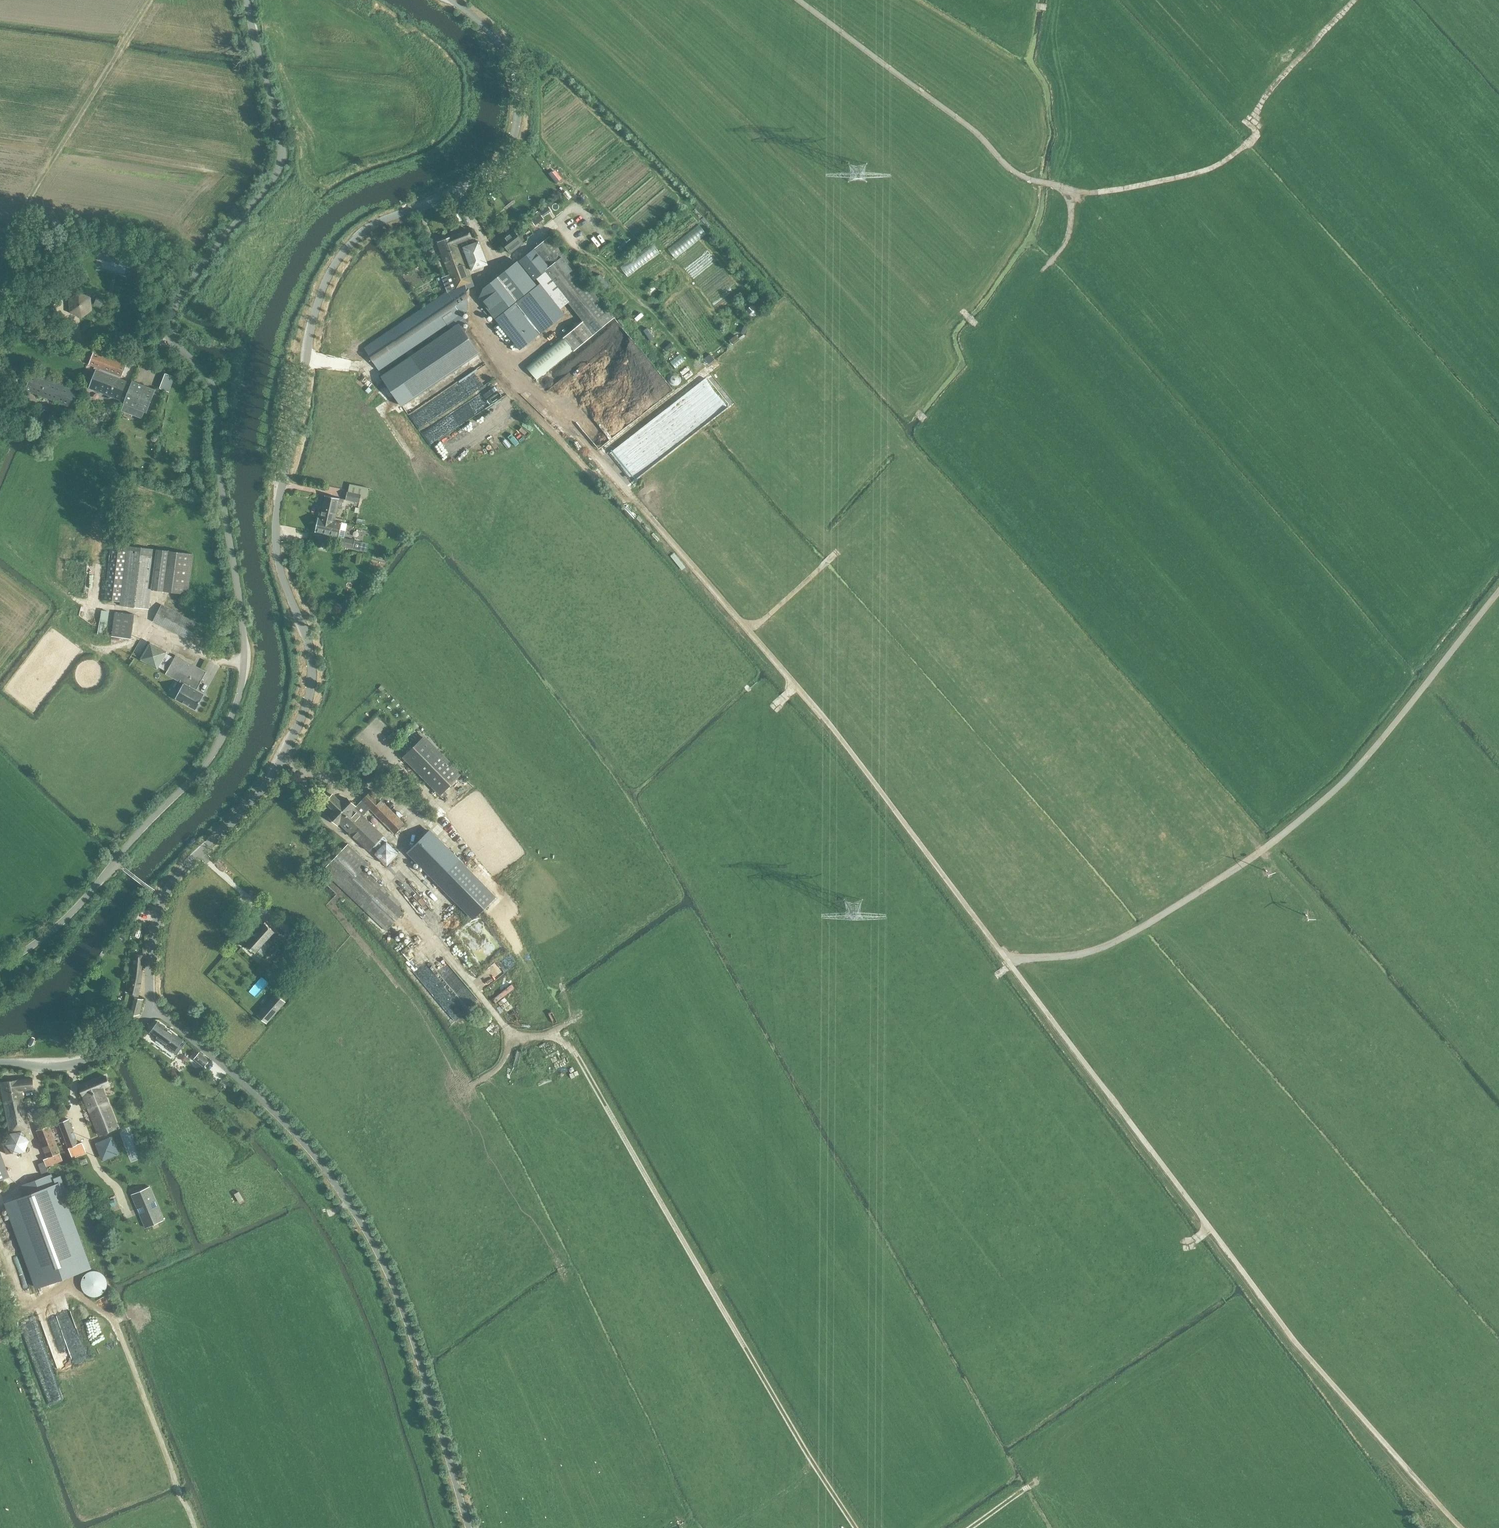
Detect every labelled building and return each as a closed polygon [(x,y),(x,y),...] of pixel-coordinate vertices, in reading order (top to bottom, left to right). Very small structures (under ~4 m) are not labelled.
[(543,216),(548,213),(544,207),(539,211),(543,216)] [(541,219),(538,214),(530,220),(533,224),(535,222),(536,223),(541,219)] [(706,234),(698,225),(667,249),(675,259),(706,234)] [(430,337),(433,341),(460,324),(466,320),(462,314),(467,311),(467,289),(474,286),(465,262),(468,261),(471,271),(488,264),(479,241),(467,245),(465,240),(472,238),(469,229),(450,236),(438,241),(454,287),(364,348),(379,371),(430,337)] [(510,253),(523,243),(512,229),(499,239),(510,253)] [(534,280),(546,271),(584,320),(564,337),(574,349),(575,350),(614,318),(549,236),(519,260),(534,280)] [(628,277),(660,253),(652,243),(620,267),(628,277)] [(538,284),(519,261),(480,292),(498,317),(512,307),(515,304),(537,286),(538,285),(538,284)] [(539,334),(561,317),(537,286),(515,304),(539,334)] [(90,298),(79,293),(69,300),(70,312),(81,317),(92,310),(90,298)] [(95,298),(93,304),(99,307),(102,301),(95,298)] [(496,319),(519,349),(539,334),(515,304),(496,319)] [(401,406),(479,353),(460,324),(433,341),(381,376),(401,406)] [(740,339),(736,334),(729,340),(732,345),(740,339)] [(574,349),(564,337),(527,366),(537,378),(574,349)] [(125,402),(132,384),(120,379),(121,377),(122,377),(127,364),(95,351),(90,364),(116,375),(116,377),(96,370),(89,387),(125,402)] [(675,366),(685,360),(681,354),(672,360),(675,366)] [(704,359),(709,364),(715,359),(710,354),(704,359)] [(79,392),(48,380),(33,374),(27,389),(73,408),(79,392)] [(160,388),(169,392),(175,377),(166,374),(160,388)] [(132,384),(125,402),(122,410),(142,418),(145,412),(146,412),(155,390),(133,381),(132,384)] [(361,494),(348,492),(347,492),(345,499),(359,502),(361,494)] [(335,521),(335,520),(339,498),(325,495),(320,518),(335,521)] [(361,541),(344,538),(347,523),(335,521),(320,518),(318,517),(315,532),(341,537),(339,545),(359,549),(361,541)] [(104,600),(120,601),(120,605),(149,609),(152,589),(188,593),(193,553),(169,550),(165,550),(111,544),(104,600)] [(190,640),(199,624),(161,604),(153,621),(190,640)] [(109,622),(110,609),(102,609),(101,622),(109,622)] [(111,642),(116,642),(116,638),(131,639),(135,614),(115,611),(112,633),(111,642)] [(166,652),(167,651),(150,642),(140,659),(157,668),(166,652)] [(166,673),(183,683),(196,690),(206,671),(176,654),(166,673)] [(204,694),(196,690),(183,683),(175,697),(196,709),(204,694)] [(404,757),(440,795),(461,774),(425,737),(404,757)] [(357,811),(359,809),(362,806),(363,808),(366,805),(395,834),(405,824),(372,790),(362,800),(355,807),(347,798),(342,803),(334,795),(327,802),(335,810),(330,815),(338,824),(340,822),(369,851),(383,836),(383,835),(385,834),(387,829),(370,812),(364,818),(357,811)] [(432,831),(410,853),(474,918),(496,896),(432,831)] [(387,841),(375,854),(387,865),(399,852),(387,841)] [(323,870),(325,872),(386,930),(403,913),(398,908),(401,905),(362,868),(364,866),(362,864),(366,859),(358,852),(353,858),(343,849),(323,870)] [(266,957),(277,944),(270,937),(275,930),(265,921),(246,942),(256,952),(258,950),(266,957)] [(273,935),(280,940),(283,935),(276,930),(273,935)] [(129,992),(134,995),(130,1013),(135,1014),(140,1013),(144,998),(138,997),(142,975),(145,954),(135,953),(133,974),(129,974),(127,991),(129,992)] [(309,960),(319,969),(322,965),(312,956),(309,960)] [(454,1020),(479,1001),(458,973),(452,978),(450,975),(442,981),(427,961),(415,970),(454,1020)] [(267,1023),(285,1002),(276,994),(258,1015),(267,1023)] [(158,1022),(150,1032),(156,1036),(150,1044),(173,1060),(179,1051),(176,1049),(182,1039),(158,1022)] [(209,1060),(199,1052),(194,1058),(204,1066),(209,1060)] [(102,1088),(109,1085),(105,1076),(79,1086),(99,1135),(118,1127),(102,1088)] [(23,1089),(34,1088),(33,1078),(1,1083),(10,1131),(30,1128),(23,1089)] [(69,1119),(59,1123),(68,1147),(78,1143),(69,1119)] [(47,1166),(63,1160),(50,1126),(37,1131),(48,1157),(44,1159),(47,1166)] [(132,1126),(122,1129),(130,1161),(140,1158),(132,1126)] [(103,1160),(121,1152),(113,1134),(95,1142),(103,1160)] [(78,1143),(68,1147),(72,1157),(86,1152),(82,1142),(78,1143)] [(9,1177),(0,1151),(0,1180),(9,1177)] [(7,1203),(38,1287),(90,1268),(63,1197),(68,1195),(63,1182),(64,1182),(62,1176),(53,1179),(51,1175),(25,1185),(29,1195),(7,1203)] [(146,1227),(164,1220),(150,1186),(132,1194),(146,1227)] [(107,1286),(107,1285),(107,1284),(107,1283),(106,1282),(106,1281),(106,1280),(105,1279),(105,1278),(104,1277),(103,1276),(102,1275),(101,1275),(101,1274),(100,1274),(99,1274),(99,1273),(98,1273),(97,1273),(96,1273),(95,1273),(94,1273),(93,1273),(92,1273),(91,1273),(90,1274),(89,1274),(88,1274),(88,1275),(87,1275),(87,1276),(86,1276),(86,1277),(85,1277),(85,1278),(84,1279),(84,1280),(83,1281),(83,1282),(83,1283),(83,1284),(83,1285),(83,1286),(83,1287),(83,1288),(83,1289),(84,1289),(84,1290),(85,1291),(85,1292),(86,1293),(87,1294),(88,1294),(89,1295),(90,1295),(90,1296),(91,1296),(92,1296),(93,1296),(94,1296),(94,1297),(95,1297),(96,1296),(97,1296),(98,1296),(99,1296),(100,1295),(101,1295),(102,1294),(103,1293),(104,1292),(105,1291),(105,1290),(106,1289),(106,1288),(106,1287),(107,1286)] [(1422,1511),(1429,1521),(1433,1519),(1425,1509),(1422,1511)]
